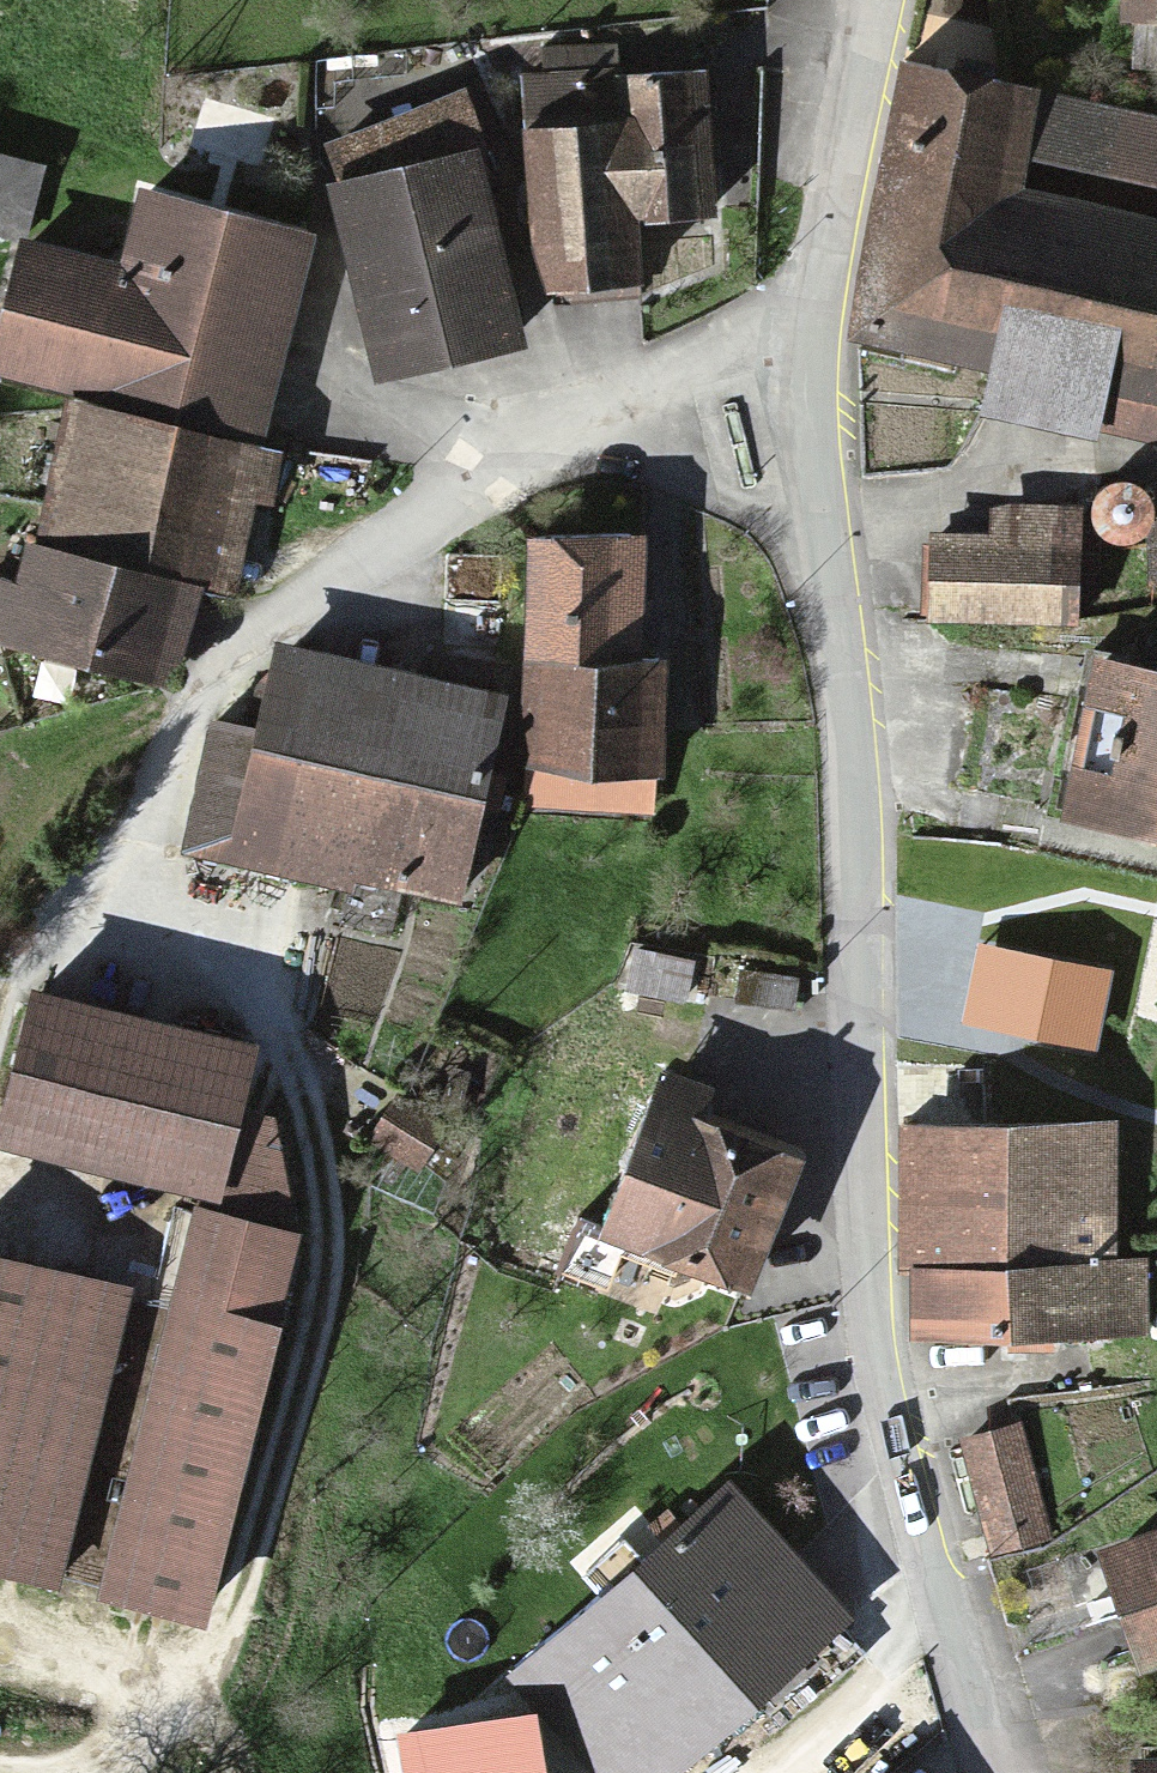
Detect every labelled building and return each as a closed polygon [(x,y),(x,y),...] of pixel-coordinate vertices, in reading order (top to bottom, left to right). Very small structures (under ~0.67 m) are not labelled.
[(1106,24),(1156,27),(1156,0),(1107,0),(1106,24)] [(1017,191),(1036,92),(910,62),(852,341),(988,372),(981,414),(1156,450),(1156,224),(1017,191)] [(606,140),(502,145),(509,299),(630,294),(626,223),(695,222),(694,75),(605,76),(606,140)] [(454,108),(317,158),(327,187),(317,189),(362,388),(506,355),(471,202),(486,196),(454,108)] [(0,165),(0,248),(12,250),(29,171),(0,165)] [(0,266),(0,385),(247,444),(294,250),(126,210),(109,285),(2,259),(0,266)] [(54,414),(0,651),(0,652),(153,687),(175,592),(217,602),(238,510),(251,513),(263,462),(54,414)] [(914,552),(911,630),(1054,636),(1058,523),(975,520),(974,554),(914,552)] [(508,550),(505,768),(521,768),(520,807),(640,809),(640,770),(657,770),(658,667),(624,667),(626,551),(508,550)] [(485,709),(262,660),(243,746),(203,737),(176,857),(350,895),(355,873),(445,892),(485,709)] [(1048,832),(1156,860),(1156,702),(1088,683),(1048,832)] [(978,951),(965,1024),(1093,1047),(1106,974),(978,951)] [(260,1060),(41,1008),(7,1150),(226,1202),(245,1122),(260,1060)] [(697,1093),(533,1038),(459,1256),(549,1286),(567,1235),(742,1294),(785,1169),(682,1135),(697,1093)] [(226,1202),(128,1600),(250,1631),(347,1234),(306,1133),(245,1122),(226,1202)] [(1116,1122),(900,1126),(901,1271),(909,1272),(910,1341),(1149,1332),(1145,1259),(1119,1260),(1116,1122)] [(80,1595),(157,1299),(0,1258),(0,1574),(80,1595)] [(1002,1433),(950,1448),(980,1554),(1032,1539),(1002,1433)] [(511,1683),(587,1772),(679,1772),(839,1638),(724,1503),(511,1683)] [(1082,1554),(1116,1670),(1156,1658),(1156,1532),(1082,1554)]
